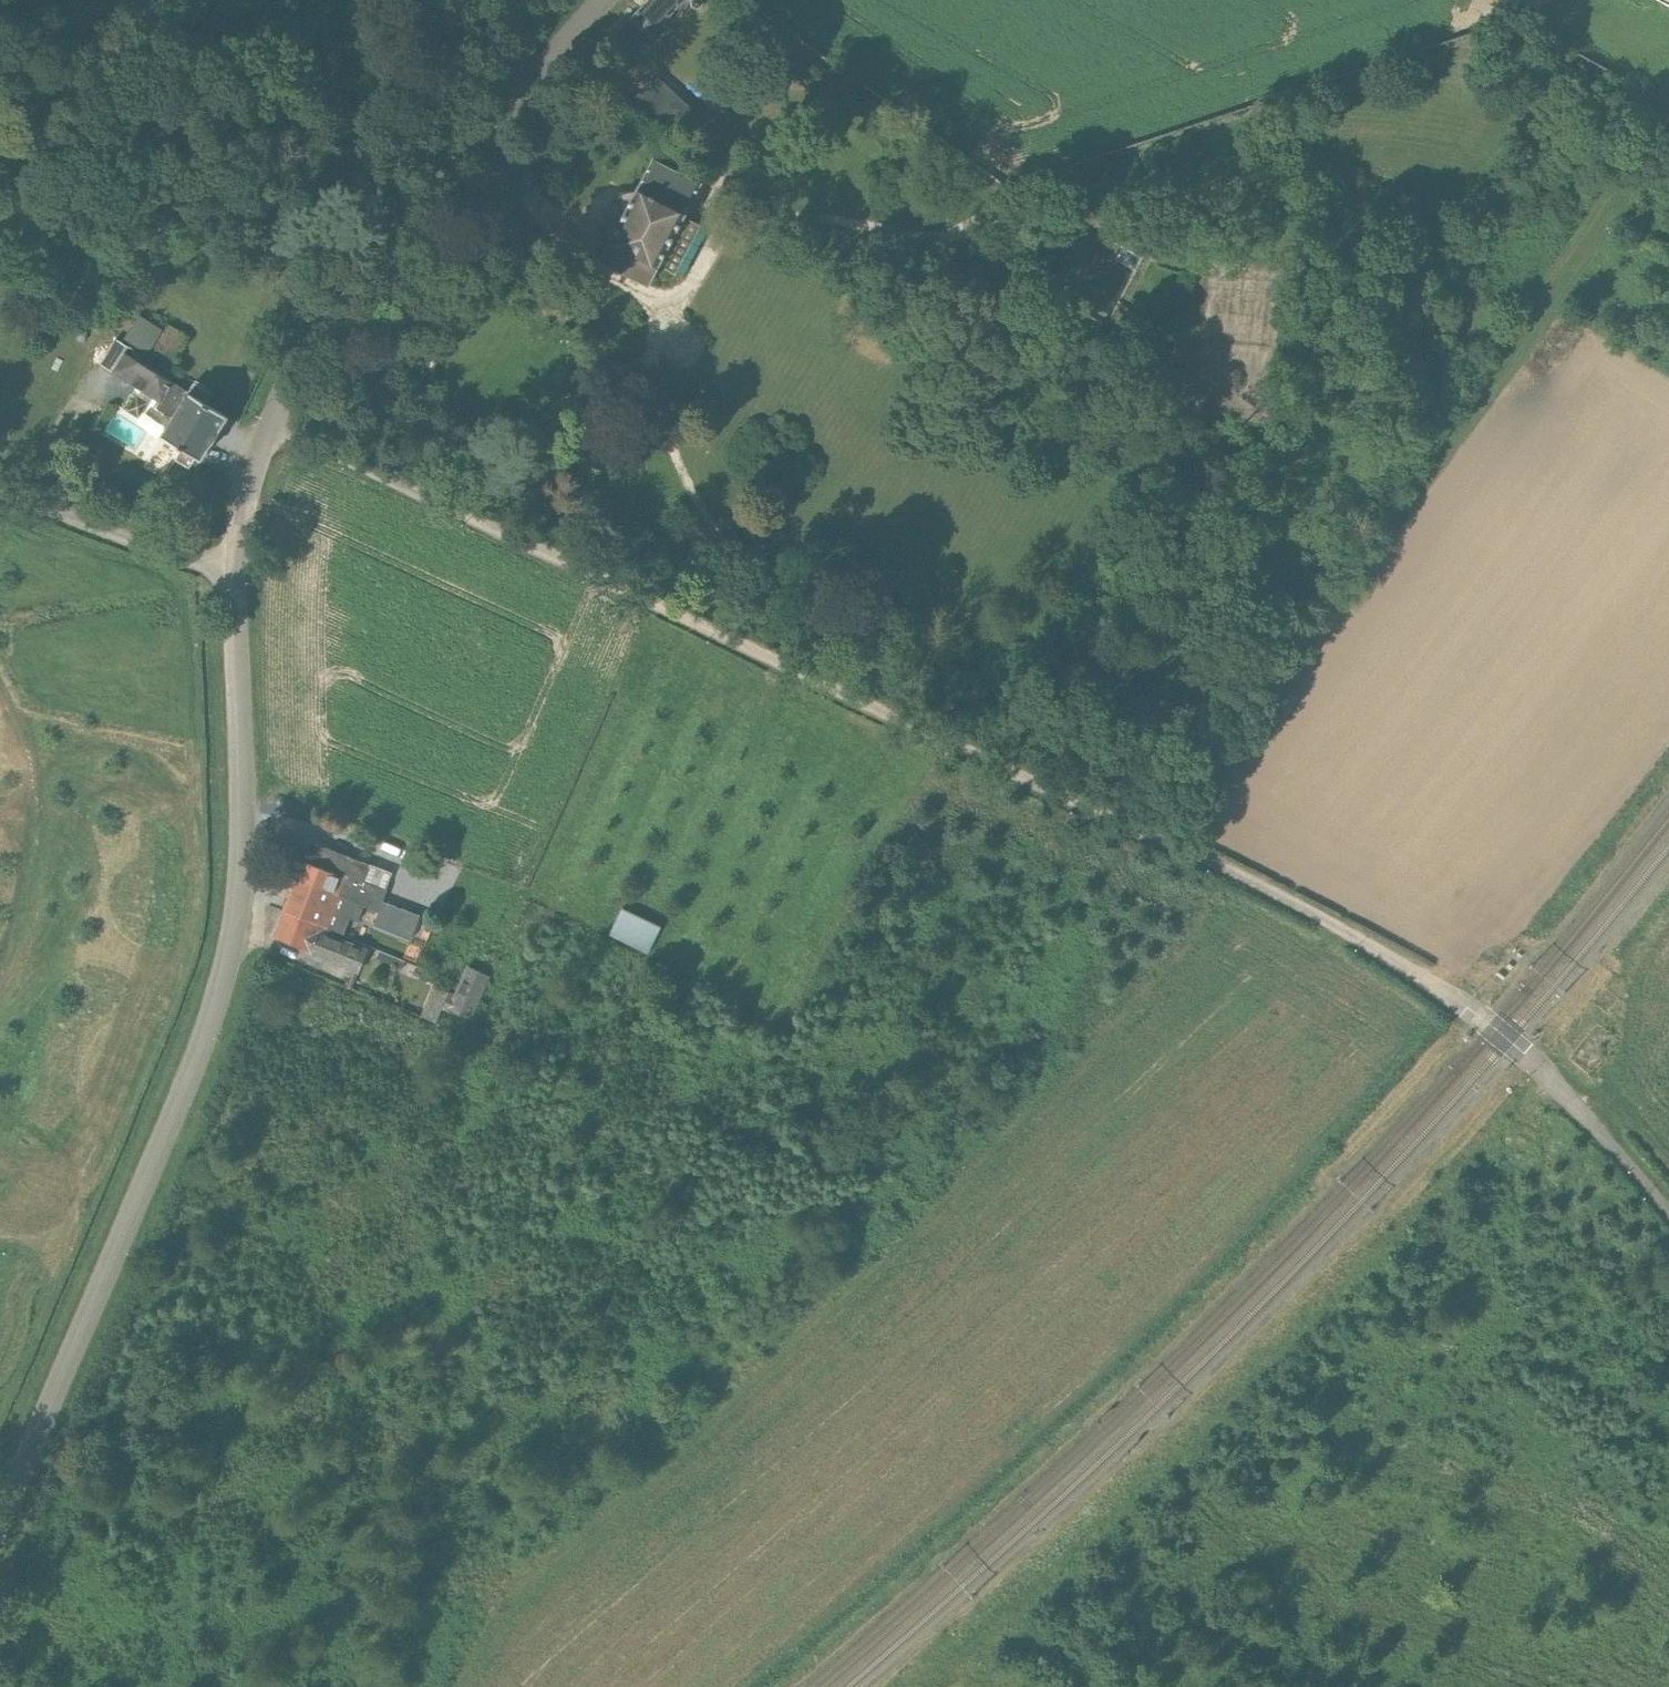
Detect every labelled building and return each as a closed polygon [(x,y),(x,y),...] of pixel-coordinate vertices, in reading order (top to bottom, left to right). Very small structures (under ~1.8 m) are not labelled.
[(631,60),(680,6),(674,0),(650,0),(612,43),(631,60)] [(1668,11),(1668,0),(1649,0),(1668,11)] [(628,108),(650,128),(675,99),(653,80),(628,108)] [(602,260),(650,285),(703,184),(654,159),(635,194),(632,192),(623,194),(619,202),(623,210),(619,218),(610,221),(606,228),(609,237),(612,239),(602,260)] [(181,359),(177,356),(191,337),(170,324),(164,332),(149,322),(136,345),(175,370),(181,359)] [(200,460),(227,416),(207,404),(215,391),(196,380),(189,392),(140,363),(144,356),(116,338),(100,364),(113,372),(112,373),(160,402),(157,408),(173,417),(161,436),(182,448),(175,459),(190,468),(197,457),(200,460)] [(364,905),(380,911),(383,901),(387,890),(364,880),(369,865),(315,844),(307,864),(304,862),(297,879),(364,905)] [(284,911),(343,935),(350,917),(357,920),(364,905),(297,879),(284,911)] [(383,901),(380,911),(374,926),(386,930),(396,906),(383,901)] [(420,916),(396,906),(386,930),(410,939),(420,916)] [(610,935),(650,954),(662,927),(623,908),(610,935)] [(274,937),(359,972),(367,949),(341,939),(343,935),(284,911),(274,937)] [(454,994),(451,993),(446,1007),(471,1018),(491,975),(467,965),(454,994)] [(446,1007),(451,993),(433,985),(422,1015),(440,1022),(446,1007)]
